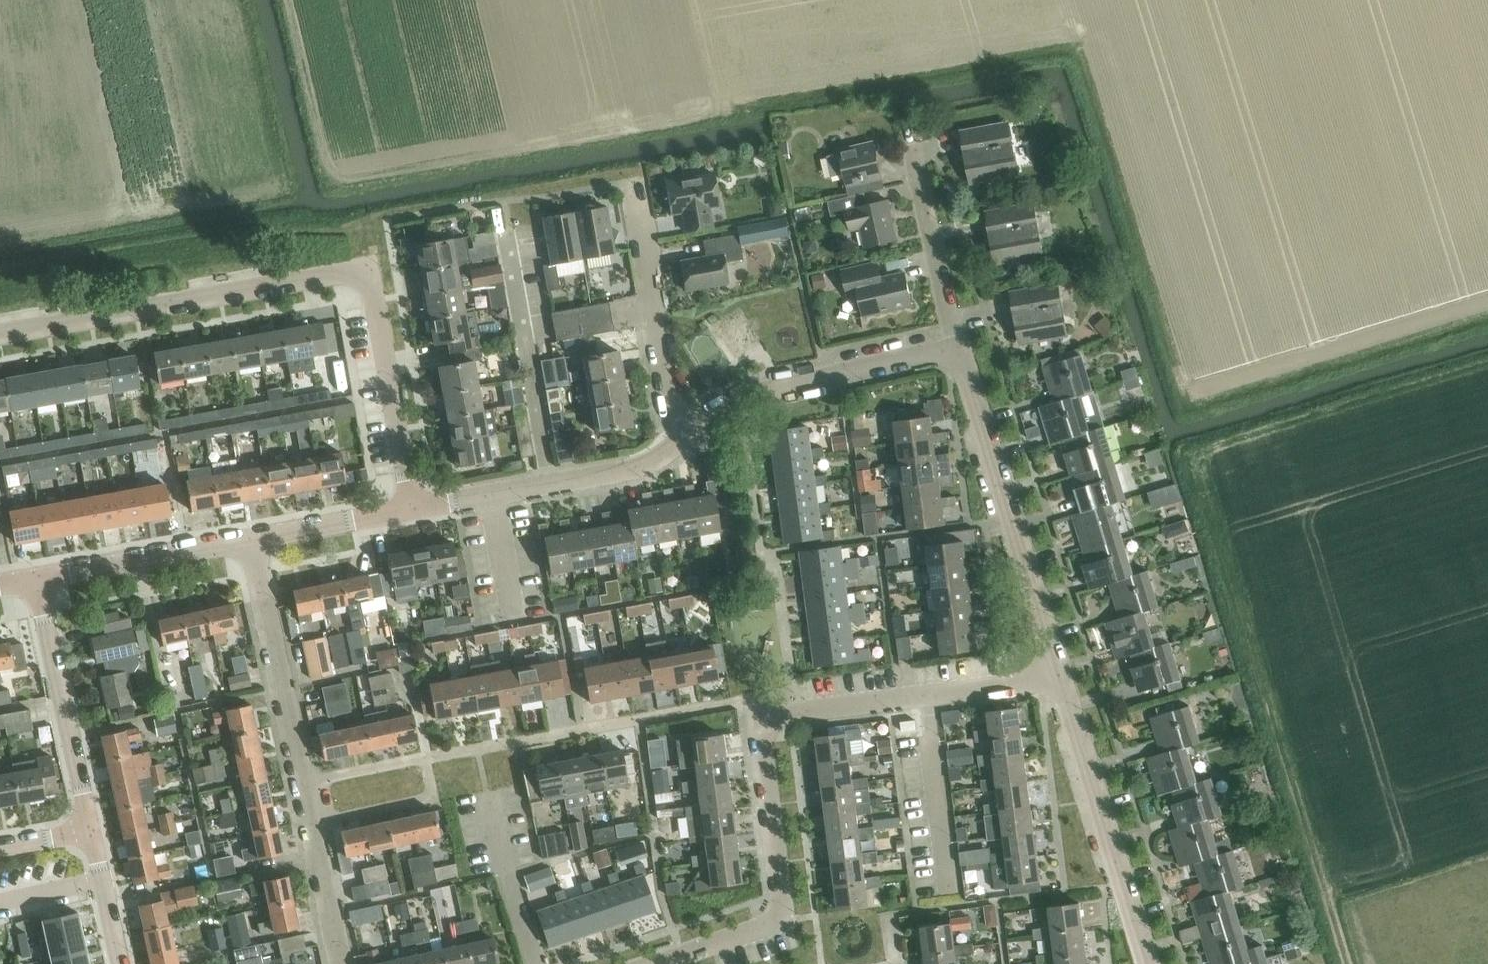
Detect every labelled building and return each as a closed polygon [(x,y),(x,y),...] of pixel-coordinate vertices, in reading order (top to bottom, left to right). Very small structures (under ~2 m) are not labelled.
[(971,180),(1016,171),(1008,127),(962,136),(971,180)] [(788,142),(780,144),(782,160),(791,159),(788,142)] [(832,178),(844,175),(849,197),(885,188),(875,145),(839,153),(839,154),(827,157),(832,178)] [(685,232),(714,227),(710,209),(720,207),(714,173),(666,182),(672,215),(682,213),(685,232)] [(850,231),(860,228),(864,247),(897,240),(888,201),(868,205),(865,193),(828,202),(831,215),(846,212),(850,231)] [(782,202),(768,204),(770,218),(784,216),(782,202)] [(574,213),(583,258),(614,253),(613,246),(618,231),(610,228),(606,207),(595,209),(595,208),(594,207),(593,206),(592,205),(591,205),(590,205),(588,206),(587,206),(586,207),(586,208),(585,209),(585,210),(585,211),(574,213)] [(808,206),(795,209),(795,210),(798,221),(798,223),(812,220),(808,206)] [(995,260),(1042,252),(1033,207),(987,216),(995,260)] [(551,264),(543,266),(547,292),(560,289),(555,263),(583,258),(574,213),(543,219),(551,264)] [(706,257),(680,262),(686,291),(728,283),(725,263),(743,260),(741,250),(740,244),(791,235),(787,218),(737,227),(738,234),(703,241),(706,257)] [(453,239),(416,246),(421,270),(457,264),(469,262),(498,257),(495,245),(494,237),(473,241),(474,248),(467,250),(465,237),(453,239)] [(882,277),(878,262),(843,270),(848,294),(859,291),(864,317),(913,306),(905,272),(882,277)] [(421,270),(425,295),(462,288),(502,281),(499,266),(469,271),(470,274),(459,276),(457,264),(421,270)] [(824,274),(812,276),(815,289),(827,287),(824,274)] [(1020,341),(1066,332),(1058,287),(1012,296),(1020,341)] [(425,295),(430,319),(466,313),(462,288),(425,295)] [(591,306),(580,308),(582,322),(584,336),(591,335),(595,334),(596,334),(607,332),(614,331),(609,303),(591,306)] [(551,313),(554,327),(582,322),(580,308),(551,313)] [(449,342),(450,352),(479,347),(477,336),(473,313),(466,314),(466,313),(430,319),(434,344),(449,342)] [(1106,317),(1096,326),(1107,339),(1117,330),(1106,317)] [(554,327),(556,341),(580,337),(584,336),(582,322),(554,327)] [(282,330),(287,360),(314,356),(327,353),(322,323),(282,330)] [(256,335),(262,365),(287,360),(282,330),(256,335)] [(232,339),(237,369),(262,365),(256,335),(232,339)] [(584,336),(580,337),(582,348),(594,346),(591,335),(584,336)] [(205,344),(210,374),(237,369),(232,339),(205,344)] [(180,348),(185,378),(210,374),(205,344),(180,348)] [(438,367),(443,392),(479,385),(475,362),(482,360),(479,347),(450,352),(453,365),(438,367)] [(159,383),(185,378),(180,348),(154,353),(159,383)] [(587,383),(588,383),(622,377),(618,351),(611,352),(599,354),(583,357),(587,383)] [(1044,367),(1055,403),(1079,395),(1079,396),(1094,391),(1083,355),(1044,367)] [(107,362),(113,392),(139,388),(134,357),(107,362)] [(540,361),(545,390),(558,387),(553,359),(540,361)] [(82,366),(87,397),(113,392),(107,362),(82,366)] [(517,364),(504,366),(506,380),(519,378),(517,364)] [(57,370),(62,401),(87,397),(82,366),(57,370)] [(32,375),(38,406),(62,401),(57,370),(32,375)] [(7,379),(13,410),(38,406),(32,375),(7,379)] [(588,383),(592,406),(626,400),(622,377),(588,383)] [(13,410),(7,379),(0,380),(0,412),(13,410)] [(510,381),(514,404),(524,403),(520,379),(510,381)] [(443,392),(447,416),(483,409),(479,385),(443,392)] [(269,401),(270,410),(296,405),(294,396),(284,398),(282,388),(267,390),(269,401)] [(294,396),(296,405),(322,401),(330,399),(328,390),(320,392),(294,396)] [(1051,444),(1065,439),(1105,427),(1104,427),(1090,431),(1079,396),(1079,395),(1055,403),(1039,407),(1051,444)] [(241,398),(245,415),(270,410),(269,401),(251,404),(250,396),(241,398)] [(243,406),(217,411),(219,419),(245,415),(241,398),(243,406)] [(895,422),(898,443),(934,439),(933,434),(932,422),(946,420),(943,399),(928,401),(929,409),(915,411),(916,419),(895,422)] [(548,402),(550,414),(562,411),(560,400),(548,402)] [(631,426),(626,400),(592,406),(596,432),(631,426)] [(354,403),(306,412),(308,420),(334,415),(335,420),(356,416),(354,403)] [(512,405),(516,428),(516,429),(528,427),(524,403),(514,404),(514,405),(512,405)] [(452,441),(487,435),(497,433),(492,409),(484,410),(483,409),(447,416),(452,441)] [(191,415),(193,424),(219,419),(217,411),(191,415)] [(550,414),(555,443),(567,441),(562,411),(550,414)] [(281,416),(282,425),(308,420),(306,412),(281,416)] [(157,417),(160,430),(169,428),(167,420),(165,420),(164,415),(157,417)] [(191,415),(168,420),(169,428),(193,424),(191,415)] [(255,421),(257,429),(282,425),(281,416),(255,421)] [(1150,418),(1142,421),(1145,431),(1153,428),(1150,418)] [(231,425),(233,434),(257,429),(255,421),(231,425)] [(146,424),(120,429),(121,437),(147,432),(146,424)] [(205,430),(207,438),(210,438),(233,434),(231,425),(205,430)] [(521,458),(533,456),(528,427),(516,429),(521,458)] [(772,432),(775,457),(812,453),(812,458),(824,457),(823,447),(811,449),(808,427),(772,432)] [(1073,463),(1069,465),(1072,476),(1076,475),(1116,463),(1105,427),(1065,439),(1073,463)] [(94,433),(95,441),(121,437),(120,429),(94,433)] [(870,429),(852,431),(855,447),(872,445),(870,429)] [(205,439),(207,438),(205,430),(178,435),(180,444),(205,439)] [(898,443),(901,465),(937,460),(936,455),(935,443),(948,441),(947,432),(933,434),(934,439),(898,443)] [(70,438),(71,446),(95,441),(94,433),(70,438)] [(491,459),(487,435),(452,441),(456,466),(491,459)] [(846,435),(832,438),(834,451),(849,449),(846,435)] [(44,442),(45,450),(71,446),(70,438),(44,442)] [(156,439),(132,444),(134,452),(158,447),(166,446),(164,439),(156,440),(156,439)] [(594,439),(579,442),(581,456),(596,453),(594,439)] [(18,447),(20,455),(45,450),(44,442),(18,447)] [(132,444),(109,448),(111,456),(134,452),(132,444)] [(315,458),(320,487),(346,482),(340,453),(326,456),(324,446),(313,448),(315,458)] [(20,455),(18,447),(0,450),(0,458),(20,455)] [(109,448),(82,452),(83,461),(111,456),(109,448)] [(1145,448),(1132,452),(1134,457),(1147,454),(1145,448)] [(82,452),(58,457),(60,465),(83,461),(82,452)] [(775,457),(779,486),(815,481),(816,486),(828,485),(827,475),(814,477),(812,458),(812,453),(775,457)] [(937,460),(901,465),(903,487),(940,482),(939,477),(953,475),(951,463),(950,453),(936,455),(937,460)] [(187,454),(175,457),(178,475),(191,473),(187,454)] [(58,457),(31,462),(32,470),(60,465),(58,457)] [(289,463),(294,492),(320,487),(315,458),(289,463)] [(708,496),(696,498),(692,499),(698,534),(720,530),(716,509),(728,506),(719,459),(705,462),(709,481),(705,482),(708,496)] [(869,459),(857,461),(858,471),(871,469),(869,459)] [(521,461),(507,463),(509,472),(523,469),(521,461)] [(31,462),(2,467),(4,475),(32,470),(31,462)] [(263,467),(269,497),(294,492),(289,463),(263,467)] [(1073,516),(1113,504),(1127,499),(1116,463),(1076,475),(1087,510),(1073,515),(1073,516)] [(107,467),(101,468),(104,489),(111,487),(107,467)] [(241,472),(246,501),(269,497),(263,467),(241,472)] [(365,469),(353,471),(354,481),(367,479),(365,469)] [(871,469),(858,471),(861,492),(874,490),(872,481),(871,469)] [(214,477),(219,506),(246,501),(241,472),(214,477)] [(903,487),(906,508),(943,503),(942,498),(940,486),(954,484),(953,475),(939,477),(940,482),(903,487)] [(192,511),(219,506),(214,477),(186,482),(192,511)] [(779,486),(782,512),(818,508),(819,514),(820,514),(832,512),(831,503),(818,504),(816,486),(815,481),(779,486)] [(670,502),(677,538),(698,534),(692,499),(696,498),(693,484),(684,486),(686,499),(675,502),(670,502)] [(165,485),(141,489),(148,519),(170,515),(165,485)] [(650,506),(656,542),(677,538),(670,502),(675,502),(672,488),(663,490),(665,503),(653,506),(653,505),(650,506)] [(141,489),(118,494),(126,523),(148,519),(141,489)] [(629,522),(630,522),(634,546),(656,542),(650,506),(653,505),(650,492),(641,494),(644,507),(627,510),(629,522)] [(118,494),(92,498),(100,527),(126,523),(118,494)] [(876,494),(861,497),(863,513),(878,511),(876,494)] [(906,508),(909,529),(945,525),(943,507),(956,506),(955,496),(942,498),(943,503),(906,508)] [(92,498),(67,503),(74,532),(100,527),(92,498)] [(67,503),(39,508),(44,537),(74,532),(67,503)] [(1073,516),(1084,552),(1124,540),(1113,504),(1073,516)] [(39,508),(10,513),(15,542),(44,537),(39,508)] [(822,538),(823,541),(835,540),(834,530),(822,532),(820,514),(819,514),(818,508),(782,512),(786,543),(822,538)] [(608,526),(614,562),(637,558),(635,547),(630,522),(629,522),(613,525),(611,511),(601,513),(604,527),(608,526)] [(876,512),(863,514),(866,536),(879,534),(876,512)] [(587,530),(593,566),(614,562),(608,526),(604,527),(592,529),(589,515),(580,517),(583,531),(587,530)] [(565,534),(572,569),(593,566),(587,530),(583,531),(571,533),(568,519),(558,521),(561,535),(565,534)] [(1184,521),(1176,524),(1180,534),(1188,531),(1189,531),(1185,521),(1184,521)] [(551,574),(572,569),(565,534),(561,535),(550,537),(547,523),(537,524),(540,539),(544,538),(551,574)] [(928,546),(931,568),(967,563),(966,559),(964,547),(978,545),(976,529),(927,535),(928,546)] [(1095,587),(1109,583),(1135,575),(1124,540),(1084,552),(1095,587)] [(432,546),(438,582),(459,578),(452,543),(432,546)] [(409,551),(415,586),(438,582),(432,546),(409,551)] [(800,552),(803,575),(858,567),(857,558),(841,560),(839,547),(800,552)] [(898,547),(884,549),(887,566),(900,564),(898,547)] [(394,590),(415,586),(409,551),(388,555),(394,590)] [(877,555),(860,557),(862,567),(879,565),(877,555)] [(1194,556),(1185,559),(1188,569),(1197,566),(1194,556)] [(931,568),(933,589),(970,585),(969,580),(967,568),(981,566),(980,557),(966,559),(967,563),(931,568)] [(803,575),(806,597),(846,592),(844,580),(859,578),(858,567),(803,575)] [(1109,583),(1120,619),(1145,611),(1146,612),(1160,607),(1149,570),(1135,575),(1109,583)] [(342,580),(347,605),(353,630),(365,627),(363,614),(386,609),(379,574),(368,576),(367,575),(342,580)] [(696,575),(684,577),(687,589),(698,587),(696,575)] [(933,589),(936,611),(972,606),(972,601),(970,589),(984,587),(983,578),(969,580),(970,585),(933,589)] [(661,579),(650,582),(652,593),(663,591),(661,579)] [(319,586),(324,610),(347,605),(342,580),(319,586)] [(293,592),(300,622),(309,620),(307,614),(324,610),(319,586),(293,592)] [(634,588),(619,591),(620,591),(621,602),(636,599),(634,588)] [(806,597),(809,620),(864,612),(863,603),(847,606),(846,592),(806,597)] [(607,594),(598,595),(598,596),(600,606),(609,604),(607,594)] [(680,597),(682,607),(694,604),(692,595),(680,597)] [(576,596),(564,599),(566,611),(578,609),(576,596)] [(670,609),(682,607),(680,597),(668,599),(670,609)] [(936,611),(939,632),(975,627),(975,623),(973,611),(987,609),(986,599),(972,601),(972,606),(936,611)] [(638,605),(640,615),(652,613),(650,602),(638,605)] [(207,609),(212,633),(213,633),(216,646),(227,643),(224,630),(238,627),(232,603),(207,609)] [(628,617),(640,615),(638,605),(626,607),(628,617)] [(183,614),(188,638),(212,633),(207,609),(183,614)] [(595,613),(597,623),(610,621),(608,610),(595,613)] [(1132,655),(1156,647),(1145,611),(1120,619),(1106,623),(1117,659),(1132,655)] [(107,635),(92,638),(98,662),(104,660),(106,668),(108,676),(101,677),(108,707),(132,702),(125,672),(119,673),(117,665),(115,658),(136,653),(131,629),(130,629),(130,628),(132,627),(130,617),(120,619),(118,612),(100,616),(104,633),(107,633),(107,635)] [(809,620),(812,643),(852,638),(850,625),(866,623),(865,621),(864,613),(864,612),(809,620)] [(872,612),(864,613),(865,621),(873,620),(872,612)] [(583,615),(585,625),(597,623),(595,613),(583,615)] [(163,644),(188,638),(183,614),(158,620),(163,644)] [(444,621),(447,633),(471,629),(469,616),(444,621)] [(988,621),(975,623),(975,627),(939,632),(942,653),(978,648),(976,632),(990,630),(988,621)] [(528,625),(530,635),(543,632),(541,623),(528,625)] [(518,637),(530,635),(528,625),(516,627),(518,637)] [(347,632),(350,649),(363,646),(360,629),(347,632)] [(485,633),(487,643),(500,640),(498,631),(485,633)] [(349,666),(342,633),(327,636),(335,669),(349,666)] [(476,645),(487,643),(485,633),(474,635),(476,645)] [(914,657),(911,636),(897,637),(900,659),(914,657)] [(443,640),(445,651),(458,649),(456,638),(443,640)] [(854,651),(852,638),(812,643),(816,666),(871,659),(869,649),(854,651)] [(303,642),(311,679),(333,674),(329,653),(319,655),(316,639),(303,642)] [(431,643),(433,653),(445,651),(443,640),(431,643)] [(721,642),(711,644),(711,645),(715,661),(717,673),(726,671),(721,642)] [(1156,647),(1132,655),(1143,691),(1182,679),(1171,642),(1156,647)] [(13,666),(14,672),(27,669),(22,643),(10,646),(9,643),(0,644),(0,669),(13,666)] [(690,649),(696,682),(718,679),(717,673),(715,661),(711,645),(690,649)] [(350,649),(354,665),(367,662),(363,646),(350,649)] [(395,649),(376,653),(379,669),(398,664),(397,658),(395,649)] [(668,652),(675,686),(696,682),(690,649),(668,652)] [(647,656),(654,690),(675,686),(668,652),(647,656)] [(244,654),(231,658),(235,674),(248,671),(244,654)] [(514,668),(520,703),(542,699),(536,665),(536,664),(535,664),(533,655),(524,657),(526,666),(514,668)] [(400,658),(397,658),(398,664),(399,665),(411,662),(410,656),(400,659),(400,658)] [(626,660),(633,694),(654,690),(647,656),(626,660)] [(573,658),(578,683),(586,682),(589,702),(611,698),(605,664),(584,668),(582,657),(573,658)] [(536,665),(542,699),(563,695),(557,660),(536,664),(536,665)] [(605,664),(611,698),(633,694),(626,660),(605,664)] [(491,662),(499,706),(520,703),(514,668),(502,671),(500,661),(491,662)] [(399,665),(398,666),(400,674),(413,671),(411,662),(399,665)] [(471,676),(478,710),(499,706),(491,662),(470,666),(471,676)] [(188,667),(195,700),(208,697),(201,664),(188,667)] [(368,678),(371,692),(394,687),(391,672),(368,678)] [(248,673),(228,678),(231,690),(251,686),(248,673)] [(450,680),(457,714),(478,710),(471,676),(450,680)] [(420,692),(424,716),(435,714),(435,718),(457,714),(450,680),(429,684),(430,690),(420,692)] [(322,688),(325,702),(348,697),(345,683),(322,688)] [(374,707),(397,701),(394,687),(371,692),(374,707)] [(11,702),(9,689),(0,691),(0,704),(11,702)] [(177,694),(164,697),(167,710),(179,707),(177,694)] [(328,716),(351,712),(348,697),(325,702),(328,716)] [(212,713),(214,724),(228,721),(231,735),(256,729),(250,705),(212,713)] [(132,706),(118,709),(120,720),(135,717),(132,706)] [(1148,758),(1148,759),(1201,742),(1190,706),(1151,718),(1162,754),(1148,758)] [(990,729),(975,731),(976,742),(991,740),(991,737),(1021,733),(1018,708),(988,712),(990,729)] [(3,714),(6,728),(7,734),(33,729),(29,709),(3,714)] [(959,710),(943,712),(944,725),(961,723),(959,710)] [(389,719),(395,743),(417,738),(412,715),(389,719)] [(172,716),(154,720),(157,737),(176,733),(172,716)] [(389,719),(366,725),(371,748),(395,743),(389,719)] [(916,720),(901,722),(902,732),(917,730),(916,720)] [(342,730),(347,753),(371,748),(366,725),(366,724),(342,730)] [(101,736),(107,760),(132,755),(129,742),(141,739),(138,727),(101,736)] [(817,737),(820,762),(851,758),(851,754),(849,741),(863,739),(861,728),(846,730),(847,733),(817,737)] [(231,735),(236,759),(261,754),(256,729),(231,735)] [(347,753),(342,730),(319,735),(322,750),(324,758),(347,753)] [(979,767),(994,765),(993,761),(1025,757),(1021,733),(991,737),(991,740),(993,753),(978,755),(979,767)] [(679,769),(694,767),(693,763),(725,759),(721,734),(691,738),(693,756),(678,758),(679,769)] [(319,735),(311,736),(314,751),(322,750),(319,735)] [(891,739),(878,741),(879,755),(893,753),(891,739)] [(1159,795),(1173,791),(1198,782),(1187,747),(1201,742),(1148,759),(1159,795)] [(209,751),(212,765),(223,762),(220,748),(209,751)] [(961,749),(948,751),(950,766),(963,765),(974,763),(972,748),(961,749)] [(600,754),(606,789),(628,785),(626,775),(622,755),(621,750),(600,754)] [(112,785),(137,779),(150,777),(172,771),(170,762),(163,764),(163,763),(152,765),(149,751),(132,755),(107,760),(112,785)] [(820,762),(823,788),(854,784),(854,779),(852,766),(866,764),(865,753),(851,754),(851,758),(820,762)] [(236,759),(241,784),(266,778),(261,754),(236,759)] [(578,758),(585,793),(606,789),(600,754),(578,758)] [(630,754),(622,755),(626,775),(634,774),(630,754)] [(893,755),(885,756),(886,767),(894,766),(893,755)] [(983,791),(997,789),(997,785),(1028,781),(1025,757),(993,761),(994,765),(996,778),(981,780),(983,791)] [(557,762),(564,797),(585,793),(578,758),(557,762)] [(681,782),(681,783),(683,793),(697,791),(697,788),(728,784),(725,759),(693,763),(694,767),(696,780),(681,782)] [(223,762),(212,765),(215,779),(227,777),(223,762)] [(530,804),(542,801),(564,797),(557,762),(536,766),(536,767),(523,769),(530,804)] [(193,769),(192,769),(195,784),(196,784),(197,783),(215,779),(212,765),(209,765),(194,769),(193,769)] [(962,767),(950,768),(952,783),(964,781),(962,767)] [(40,768),(14,773),(19,803),(45,798),(45,795),(57,793),(53,768),(40,770),(40,768)] [(152,787),(176,781),(174,772),(172,773),(172,771),(150,777),(152,787)] [(19,803),(14,773),(14,772),(0,775),(0,806),(19,803)] [(663,793),(661,777),(652,778),(654,794),(663,793)] [(823,788),(826,811),(857,807),(857,804),(855,790),(870,789),(868,777),(854,779),(854,784),(823,788)] [(241,784),(247,808),(272,803),(266,778),(241,784)] [(1173,791),(1184,826),(1170,830),(1170,831),(1223,814),(1212,778),(1198,782),(1173,791)] [(112,785),(118,810),(143,805),(137,779),(112,785)] [(984,805),(986,816),(1000,814),(1000,809),(1031,805),(1028,781),(997,785),(997,789),(999,803),(984,805)] [(697,791),(699,805),(671,809),(672,816),(686,815),(686,818),(702,816),(701,813),(731,809),(728,784),(697,788),(697,791)] [(1267,793),(1263,794),(1265,802),(1269,801),(1270,801),(1274,800),(1275,799),(1273,791),(1272,792),(1271,792),(1268,793),(1267,793)] [(219,800),(222,813),(234,811),(231,797),(219,800)] [(826,811),(830,836),(861,832),(860,828),(858,815),(873,813),(872,806),(872,805),(871,802),(857,804),(857,807),(826,811)] [(247,808),(252,833),(277,827),(272,803),(247,808)] [(118,810),(123,835),(149,829),(143,805),(118,810)] [(1000,814),(986,816),(988,829),(989,840),(1004,838),(1003,835),(1034,831),(1031,805),(1000,809),(1000,814)] [(671,809),(663,810),(664,817),(672,816),(671,809)] [(689,842),(703,841),(703,837),(734,833),(731,809),(701,813),(702,816),(686,818),(689,842)] [(237,826),(234,811),(222,813),(226,828),(237,826)] [(410,816),(416,841),(439,836),(434,811),(410,816)] [(158,816),(161,827),(176,823),(174,812),(158,816)] [(1195,862),(1220,854),(1209,819),(1224,814),(1223,814),(1170,831),(1181,867),(1195,862)] [(387,821),(392,846),(416,841),(410,816),(387,821)] [(900,817),(886,819),(887,829),(901,827),(900,817)] [(364,826),(369,851),(392,846),(387,821),(364,826)] [(574,849),(587,847),(581,821),(568,824),(574,849)] [(178,832),(176,823),(161,827),(163,836),(178,832)] [(629,823),(617,826),(619,837),(631,835),(629,823)] [(346,856),(369,851),(364,826),(340,831),(346,856)] [(830,836),(833,861),(864,857),(863,853),(861,839),(876,838),(874,826),(860,828),(861,832),(830,836)] [(283,853),(277,827),(252,833),(255,847),(241,850),(244,861),(283,853)] [(615,840),(613,827),(592,831),(594,844),(615,840)] [(967,828),(957,829),(959,841),(968,840),(967,828)] [(123,835),(129,859),(154,853),(149,829),(123,835)] [(992,865),(1007,863),(1007,860),(1038,856),(1034,831),(1003,835),(1004,838),(1005,852),(991,854),(992,862),(992,865)] [(551,833),(538,836),(542,858),(556,856),(551,833)] [(691,856),(692,864),(737,858),(734,833),(703,837),(703,841),(705,854),(691,856)] [(671,834),(660,835),(661,842),(672,841),(671,834)] [(905,840),(897,841),(898,852),(906,852),(905,840)] [(642,841),(629,845),(633,858),(646,854),(642,841)] [(198,845),(189,847),(191,855),(204,852),(202,844),(198,845)] [(605,849),(593,853),(597,869),(610,865),(605,849)] [(1195,862),(1206,898),(1231,891),(1245,886),(1234,849),(1220,854),(1195,862)] [(833,861),(836,885),(866,881),(867,881),(866,878),(865,864),(879,862),(878,851),(863,853),(864,857),(833,861)] [(968,851),(960,852),(961,865),(970,864),(968,851)] [(157,866),(154,853),(129,859),(134,884),(171,876),(169,863),(157,866)] [(408,859),(411,873),(434,869),(430,854),(408,859)] [(218,876),(235,872),(231,855),(214,859),(218,876)] [(994,878),(996,889),(1011,887),(1011,885),(1041,881),(1038,856),(1007,860),(1007,863),(1009,876),(994,878)] [(694,881),(696,891),(714,889),(713,886),(741,883),(737,858),(692,864),(692,869),(707,867),(708,879),(694,881)] [(620,882),(617,883),(631,919),(655,910),(644,879),(648,878),(643,862),(633,866),(637,876),(620,882)] [(992,862),(967,865),(968,871),(993,868),(992,865),(992,862)] [(362,869),(365,884),(387,879),(384,864),(362,869)] [(555,884),(550,868),(524,877),(530,893),(555,884)] [(437,883),(434,869),(411,873),(414,888),(437,883)] [(590,893),(602,928),(631,919),(617,883),(620,882),(616,871),(607,875),(610,885),(594,891),(590,893)] [(880,876),(866,878),(867,881),(866,881),(836,885),(839,910),(869,906),(867,888),(882,886),(880,876)] [(265,893),(268,907),(293,901),(287,877),(263,882),(263,883),(250,885),(252,896),(265,893)] [(1275,877),(1260,881),(1262,888),(1276,884),(1275,877)] [(387,879),(365,884),(368,898),(390,893),(388,884),(387,879)] [(239,880),(215,885),(218,901),(242,896),(239,880)] [(492,880),(485,881),(487,891),(494,889),(492,880)] [(564,901),(576,937),(602,928),(590,893),(594,891),(590,880),(580,883),(584,894),(567,900),(564,901)] [(399,882),(388,884),(390,893),(391,895),(402,893),(399,882)] [(679,882),(665,884),(667,895),(681,893),(679,882)] [(139,905),(145,931),(169,925),(166,912),(197,905),(194,888),(175,892),(176,897),(139,905)] [(558,904),(537,911),(549,946),(576,937),(564,901),(567,900),(563,889),(554,892),(558,904)] [(1192,902),(1203,939),(1242,927),(1231,891),(1206,898),(1192,902)] [(298,927),(293,901),(268,907),(271,921),(258,923),(260,935),(273,932),(298,927)] [(1045,939),(1054,938),(1053,934),(1083,930),(1080,903),(1050,907),(1053,927),(1034,929),(1035,940),(1045,939)] [(405,904),(393,906),(396,922),(409,919),(405,904)] [(381,908),(369,911),(371,920),(383,918),(381,908)] [(76,915),(43,922),(43,923),(44,924),(47,940),(80,933),(76,915)] [(997,915),(985,917),(987,927),(999,926),(997,915)] [(922,927),(925,954),(957,950),(956,945),(954,930),(971,928),(970,917),(952,920),(952,923),(922,927)] [(463,921),(466,931),(478,929),(476,918),(463,921)] [(418,954),(421,963),(446,963),(443,949),(441,937),(430,940),(426,920),(413,923),(415,931),(413,931),(416,943),(418,954)] [(451,934),(466,931),(463,921),(449,924),(451,934)] [(145,931),(150,954),(175,949),(169,925),(145,931)] [(1268,958),(1263,944),(1249,949),(1242,927),(1203,939),(1211,963),(1247,963),(1268,958)] [(213,930),(207,931),(212,950),(218,949),(225,947),(224,943),(224,940),(223,936),(222,934),(222,933),(222,931),(221,929),(221,928),(213,930)] [(1038,963),(1052,963),(1057,963),(1057,960),(1087,956),(1083,930),(1053,934),(1054,938),(1045,939),(1047,954),(1037,955),(1038,963)] [(247,931),(230,935),(233,948),(250,944),(247,931)] [(402,946),(416,943),(413,931),(399,935),(402,946)] [(25,932),(16,934),(19,946),(28,944),(25,932)] [(47,940),(40,942),(40,943),(44,961),(52,960),(85,952),(81,935),(81,934),(80,933),(47,940)] [(306,949),(303,934),(278,940),(281,954),(306,949)] [(473,963),(488,963),(498,962),(493,938),(468,943),(473,963)] [(1293,940),(1282,944),(1285,951),(1296,948),(1293,940)] [(236,963),(264,963),(260,943),(233,949),(236,963)] [(446,963),(473,963),(468,943),(443,949),(446,963)] [(927,963),(959,963),(958,956),(975,954),(974,943),(956,945),(957,950),(925,954),(927,963)] [(28,944),(19,946),(21,959),(30,957),(28,944)] [(1296,948),(1285,951),(1288,961),(1299,958),(1296,948)] [(152,963),(178,963),(175,949),(150,954),(152,963)] [(418,954),(380,962),(377,949),(366,952),(368,963),(421,963),(418,954)] [(52,960),(53,963),(87,963),(85,952),(52,960)]
